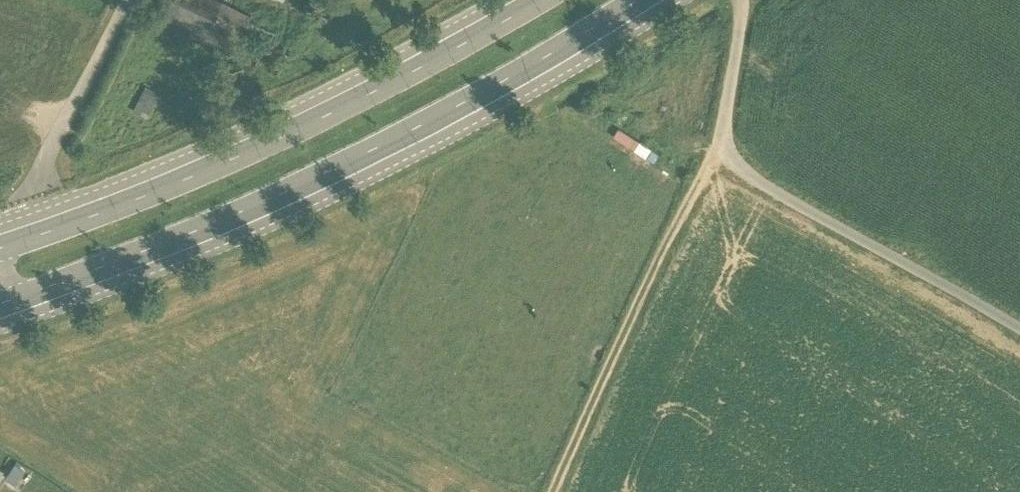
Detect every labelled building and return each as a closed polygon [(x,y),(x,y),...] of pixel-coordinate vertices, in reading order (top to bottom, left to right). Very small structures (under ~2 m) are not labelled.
[(146,79),(134,104),(146,110),(159,86),(146,79)] [(15,456),(5,471),(10,474),(9,475),(14,479),(25,462),(15,456)] [(60,491),(75,491),(76,490),(65,483),(60,491)]
